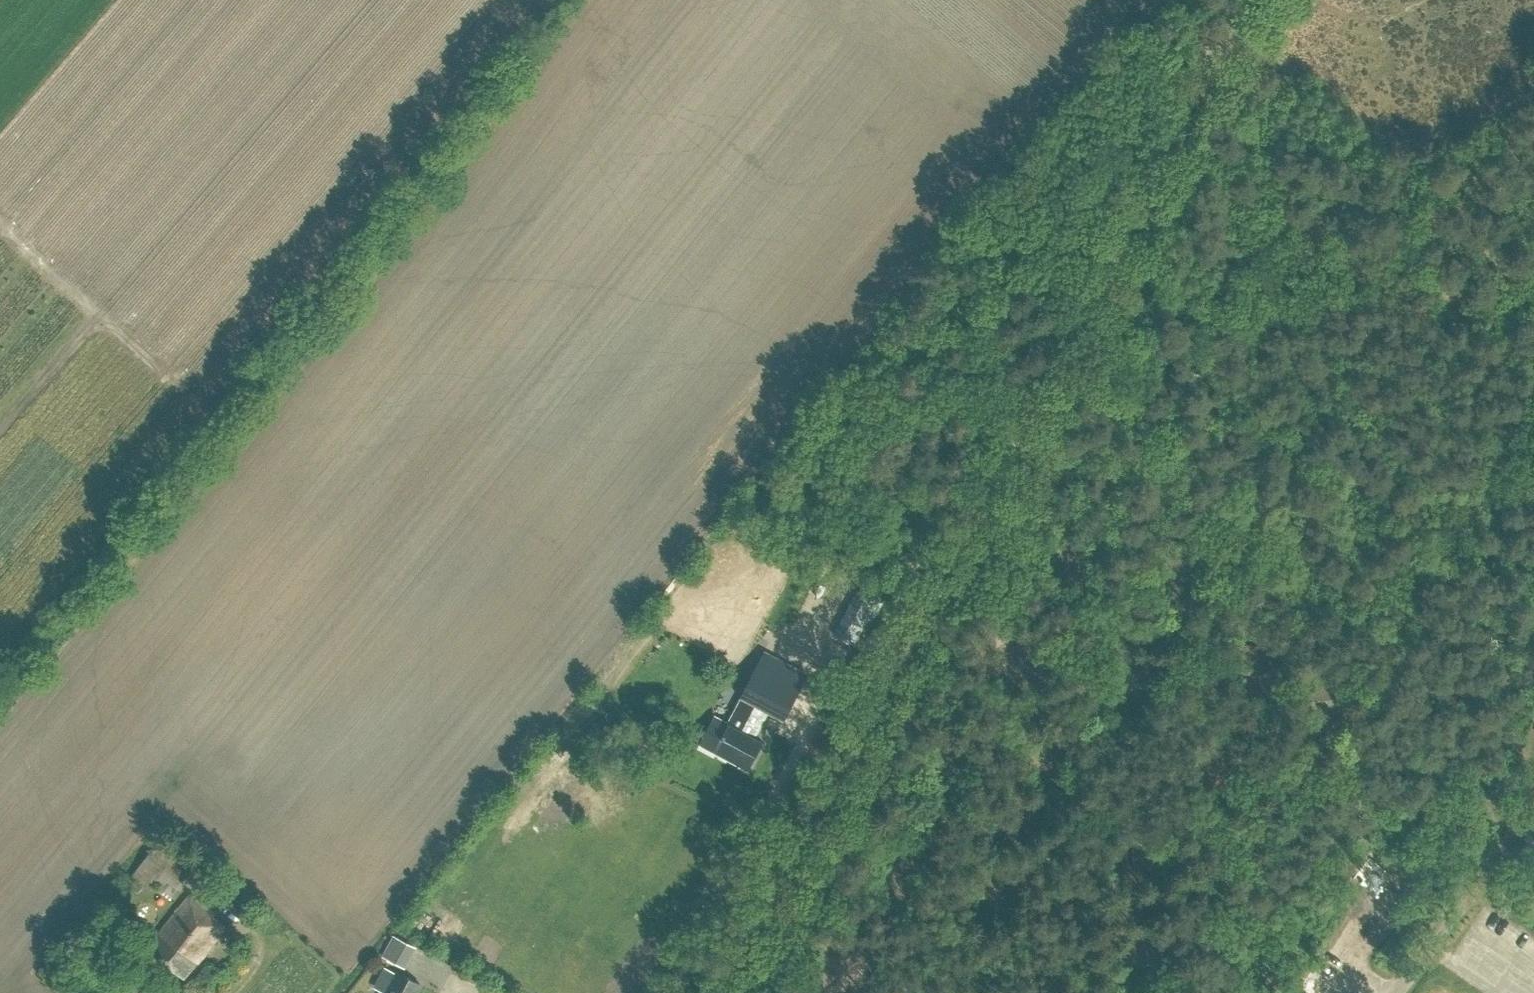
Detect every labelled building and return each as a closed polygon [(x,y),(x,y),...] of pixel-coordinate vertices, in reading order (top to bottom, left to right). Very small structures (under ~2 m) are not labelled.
[(1255,646),(1242,645),(1241,672),(1269,674),(1270,651),(1254,650),(1255,646)] [(808,675),(763,652),(740,697),(741,698),(728,723),(713,716),(698,744),(748,770),(763,742),(754,737),(767,711),(784,720),(808,675)] [(1323,688),(1322,683),(1310,684),(1313,711),(1341,709),(1339,686),(1323,688)] [(165,855),(155,847),(132,876),(148,888),(155,880),(173,895),(195,868),(171,848),(165,855)] [(214,915),(189,895),(147,949),(185,979),(225,927),(212,917),(214,915)] [(404,967),(415,946),(397,937),(386,957),(404,967)] [(398,972),(387,992),(415,992),(420,984),(398,972)]
